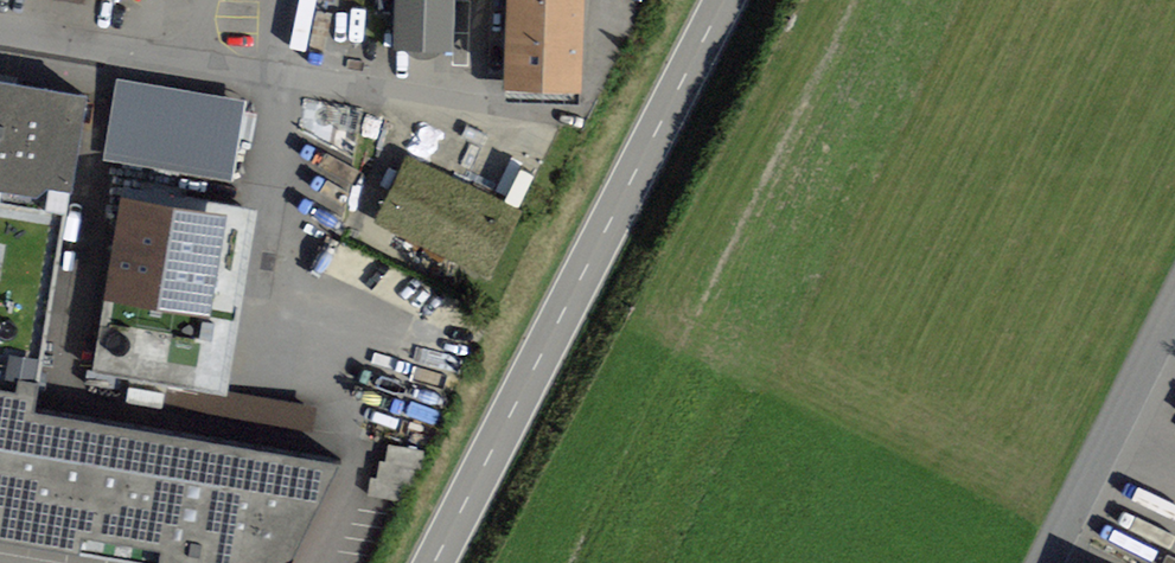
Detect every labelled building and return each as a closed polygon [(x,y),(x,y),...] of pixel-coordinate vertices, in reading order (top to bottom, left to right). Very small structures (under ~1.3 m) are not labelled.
[(393,47),(453,50),(455,0),(395,0),(393,47)] [(513,76),(572,78),(575,0),(516,0),(513,76)] [(245,97),(117,75),(102,157),(231,179),(245,97)] [(66,211),(85,95),(0,80),(0,200),(66,211)] [(212,389),(242,206),(124,186),(93,370),(212,389)] [(66,211),(0,200),(0,539),(119,558),(148,562),(288,562),(341,460),(33,408),(65,213),(66,211)]
